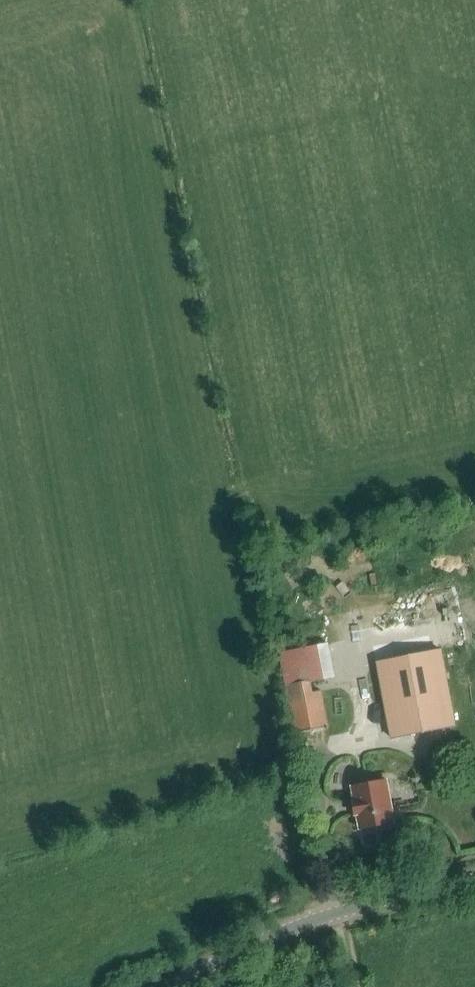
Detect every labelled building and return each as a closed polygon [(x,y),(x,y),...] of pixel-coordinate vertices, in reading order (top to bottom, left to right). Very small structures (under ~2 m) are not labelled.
[(280,652),(294,732),(327,726),(321,690),(312,692),(310,681),(334,677),(328,643),(280,652)] [(389,737),(393,736),(456,725),(442,650),(379,661),(375,662),(389,737)] [(396,823),(388,778),(350,785),(353,799),(350,799),(353,816),(355,816),(358,830),(396,823)]
